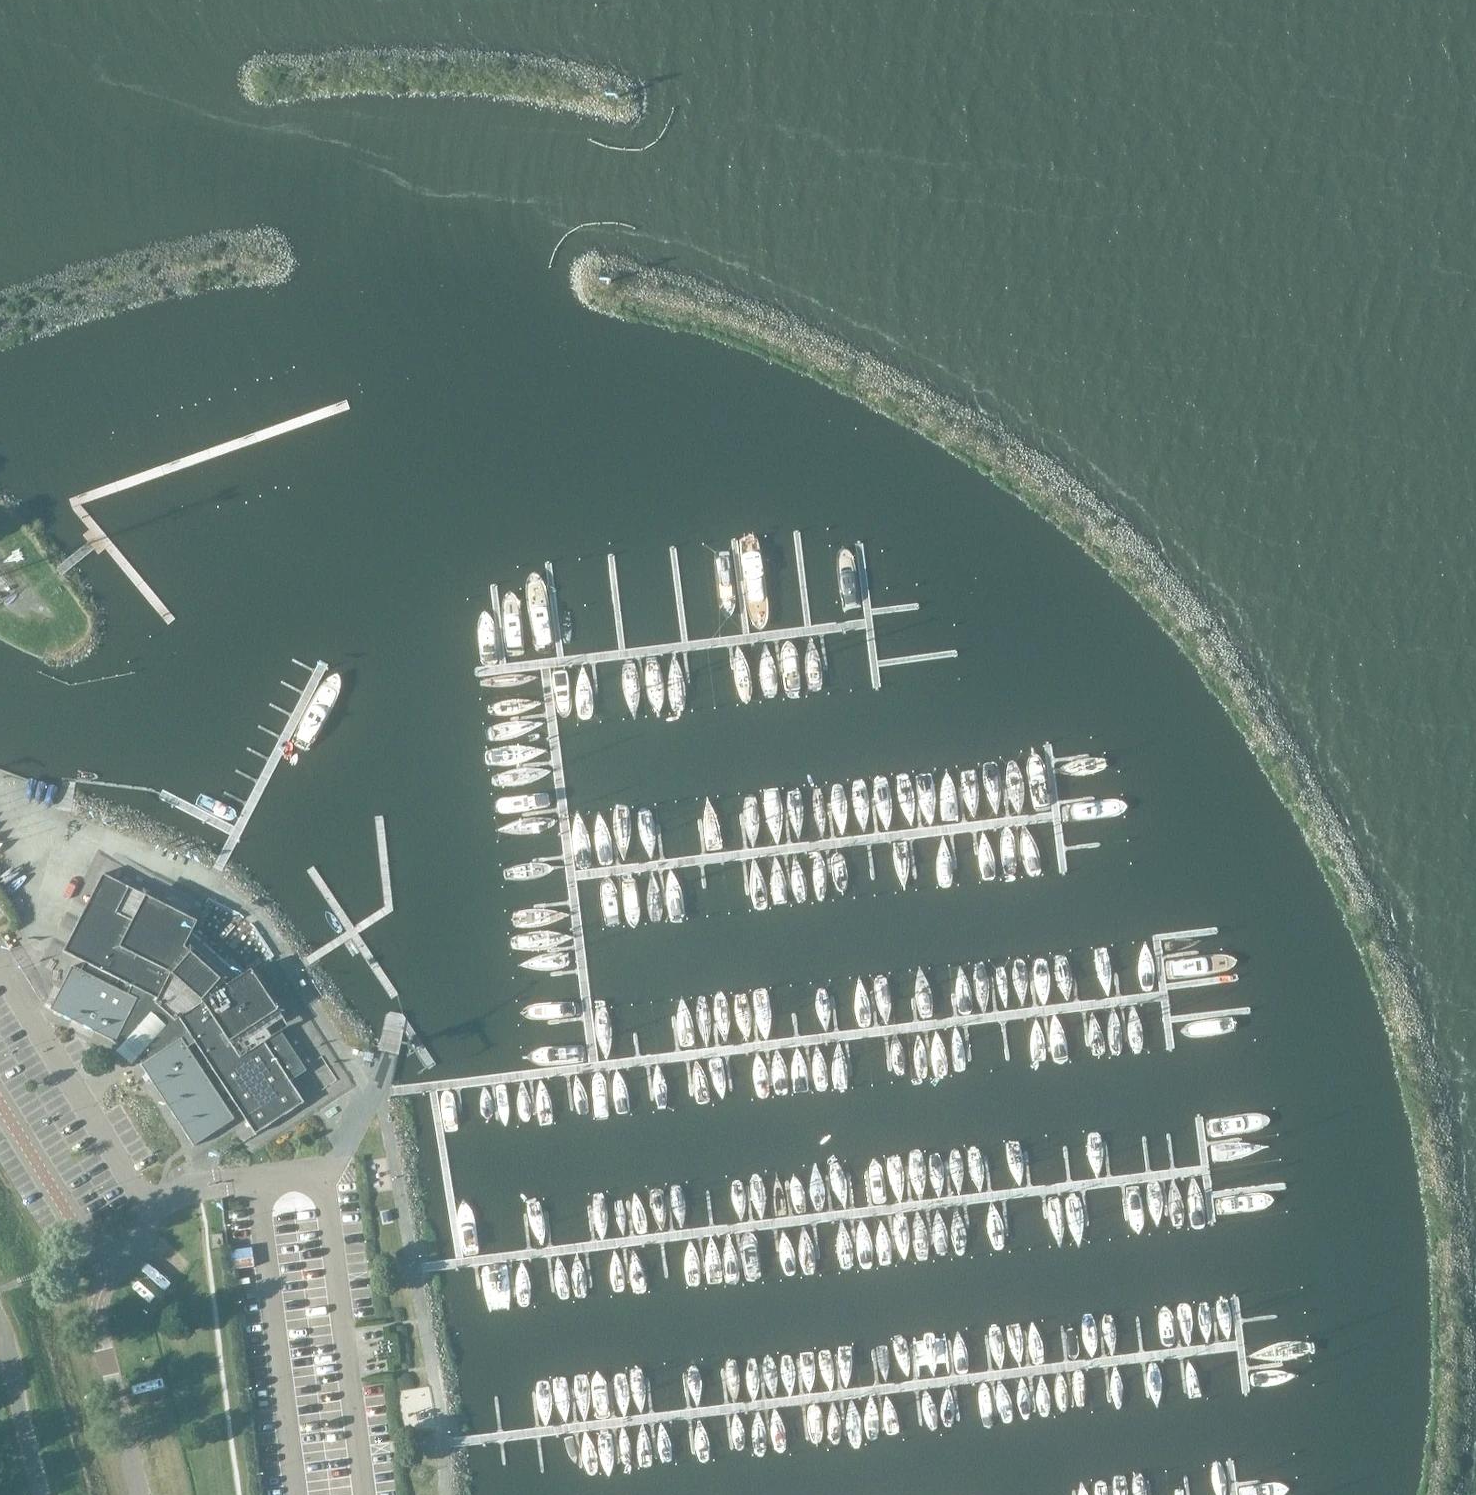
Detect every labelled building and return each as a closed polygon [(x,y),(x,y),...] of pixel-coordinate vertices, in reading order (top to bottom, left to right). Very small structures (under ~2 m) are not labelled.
[(73,966),(52,1007),(51,1010),(116,1043),(117,1040),(144,1064),(141,1065),(195,1147),(236,1119),(233,1115),(240,1110),(256,1135),(305,1103),(255,1027),(279,1011),(252,970),(244,975),(194,932),(199,922),(103,874),(64,952),(86,963),(82,970),(73,966)] [(224,1247),(223,1234),(212,1235),(213,1248),(222,1247),(224,1247)] [(227,1258),(255,1257),(254,1238),(226,1239),(227,1258)]
